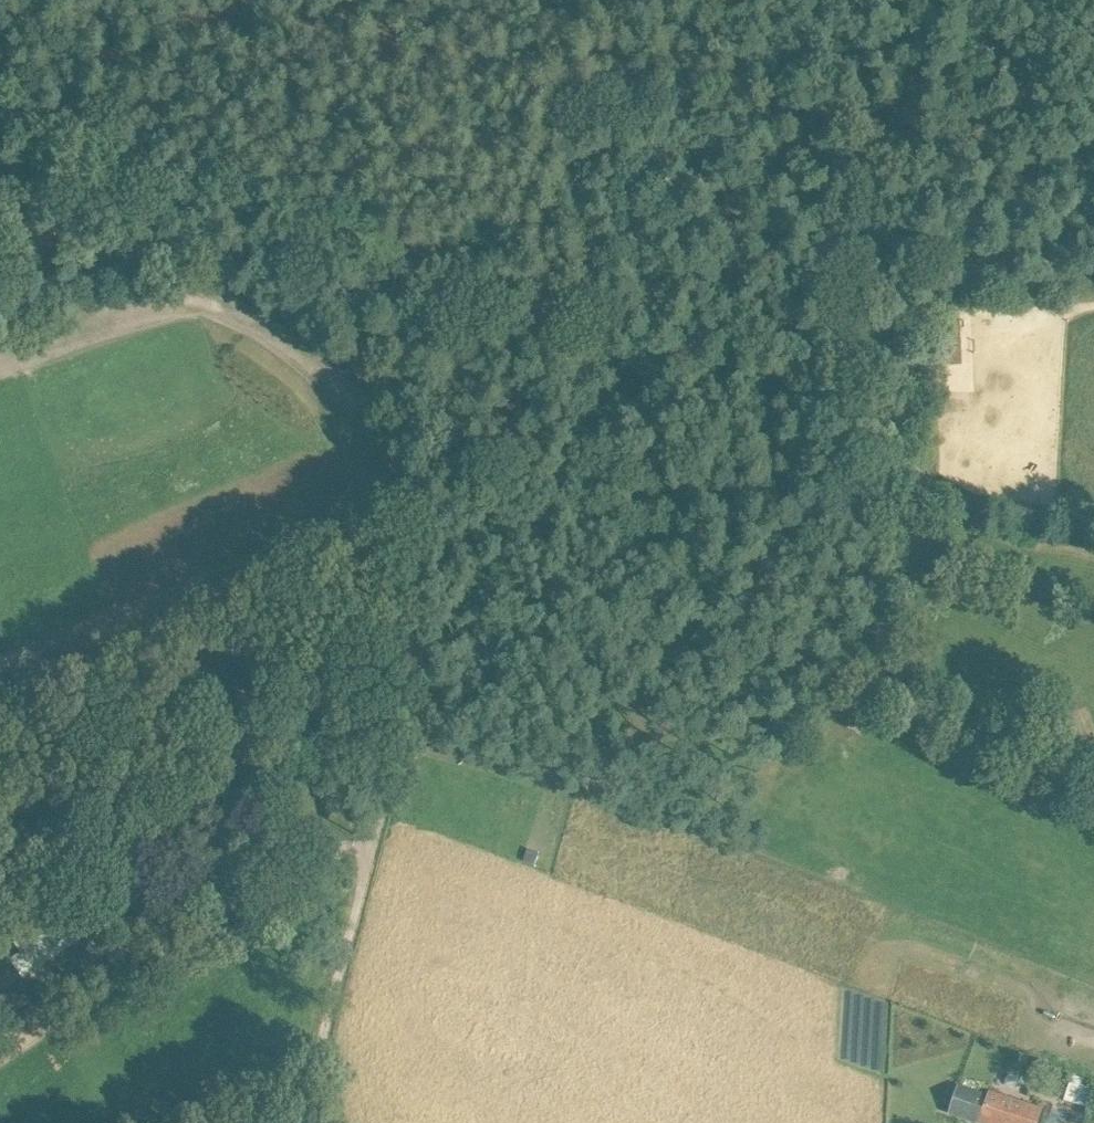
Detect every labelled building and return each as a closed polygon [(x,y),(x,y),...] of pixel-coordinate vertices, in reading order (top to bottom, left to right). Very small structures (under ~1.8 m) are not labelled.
[(959,1084),(949,1115),(973,1122),(1038,1122),(1043,1107),(990,1091),(989,1094),(959,1084)]
